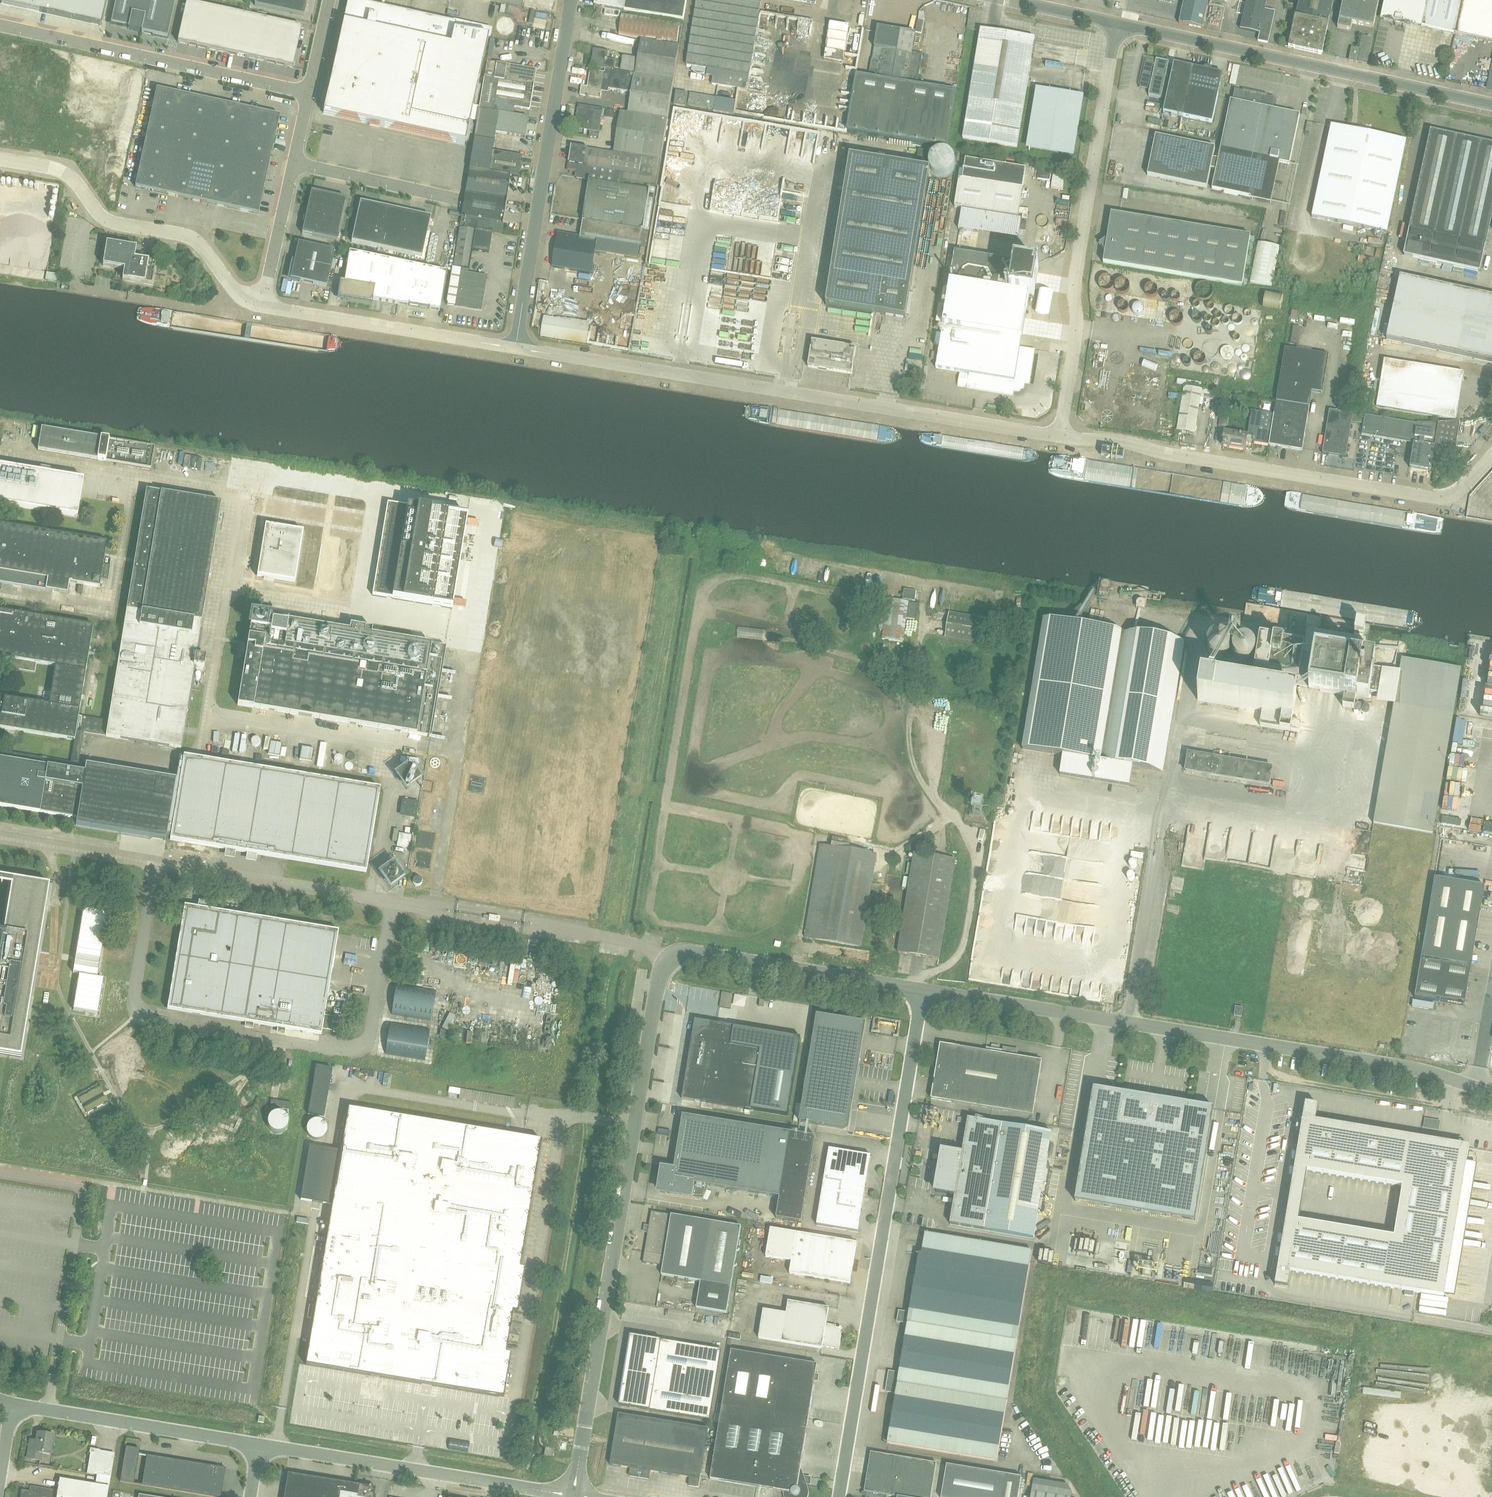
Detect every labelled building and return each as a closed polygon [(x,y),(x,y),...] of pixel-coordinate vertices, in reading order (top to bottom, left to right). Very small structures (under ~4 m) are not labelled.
[(1,4),(101,26),(107,0),(4,0),(1,4)] [(176,0),(116,0),(111,23),(128,27),(128,29),(141,32),(140,33),(141,33),(142,33),(142,32),(152,35),(152,36),(153,36),(153,35),(168,39),(170,28),(171,28),(171,27),(170,27),(176,0)] [(254,5),(304,16),(307,0),(256,0),(254,5)] [(453,20),(453,23),(348,0),(323,113),(465,144),(490,28),(453,20)] [(626,0),(596,0),(595,6),(624,11),(626,0)] [(624,11),(684,20),(687,0),(626,0),(624,11)] [(746,90),(761,0),(697,0),(686,65),(708,68),(707,75),(713,76),(712,84),(746,90)] [(1208,0),(1184,0),(1179,23),(1202,29),(1208,0)] [(1265,10),(1267,0),(1246,0),(1240,29),(1260,33),(1265,10)] [(1333,0),(1299,0),(1288,47),(1322,54),(1328,23),(1333,0)] [(1373,28),(1379,0),(1343,0),(1337,28),(1351,30),(1352,23),(1373,28)] [(1386,20),(1402,23),(1455,34),(1462,0),(1391,0),(1386,20)] [(1455,34),(1491,42),(1491,0),(1462,0),(1455,34)] [(206,6),(186,2),(178,42),(197,47),(206,6)] [(197,47),(217,51),(226,11),(206,6),(197,47)] [(1258,41),(1268,43),(1274,12),(1265,10),(1260,33),(1258,41)] [(217,51),(236,55),(245,15),(226,11),(217,51)] [(677,42),(680,23),(622,14),(619,33),(638,36),(677,42)] [(236,55),(256,59),(265,19),(245,15),(236,55)] [(256,59),(275,64),(284,24),(265,19),(256,59)] [(812,20),(805,66),(841,72),(849,27),(812,20)] [(275,64),(293,68),(301,27),(284,24),(275,64)] [(912,51),(915,34),(878,27),(872,59),(869,77),(856,75),(847,131),(899,140),(913,51),(912,51)] [(1035,38),(981,29),(963,139),(1017,148),(1035,38)] [(1352,48),(1349,60),(1367,64),(1372,39),(1363,37),(1360,50),(1352,48)] [(674,80),(679,46),(641,40),(638,59),(623,56),(620,71),(674,80)] [(591,66),(605,68),(612,70),(615,70),(616,60),(607,59),(609,51),(599,50),(599,52),(593,51),(591,66)] [(913,51),(899,140),(947,148),(957,87),(918,81),(923,53),(913,51)] [(1145,59),(1139,87),(1148,89),(1148,87),(1150,87),(1148,95),(1161,98),(1169,62),(1156,59),(1156,62),(1145,59)] [(509,106),(529,110),(535,70),(486,62),(478,109),(508,114),(509,106)] [(1204,70),(1193,67),(1174,63),(1163,112),(1212,123),(1223,74),(1212,71),(1212,70),(1211,68),(1206,67),(1205,68),(1204,70)] [(609,89),(612,70),(605,68),(605,72),(590,70),(587,87),(582,86),(580,95),(600,99),(602,91),(608,92),(609,89)] [(620,71),(615,70),(612,70),(609,89),(631,92),(628,113),(667,119),(674,80),(620,71)] [(156,89),(139,167),(135,187),(258,214),(268,167),(279,115),(156,89)] [(1272,202),(1280,162),(1289,164),(1300,115),(1272,109),(1273,107),(1275,107),(1277,98),(1267,96),(1267,94),(1243,89),(1242,91),(1233,89),(1231,98),(1233,99),(1232,100),(1230,100),(1218,159),(1213,158),(1215,148),(1155,136),(1147,176),(1207,188),(1211,168),(1216,169),(1212,189),(1272,202)] [(676,91),(674,105),(686,107),(688,93),(676,91)] [(690,93),(688,105),(714,109),(716,97),(690,93)] [(511,114),(508,114),(478,109),(474,136),(494,139),(495,132),(520,136),(524,137),(525,133),(528,117),(514,115),(511,114)] [(578,109),(575,126),(591,128),(590,131),(599,132),(602,113),(578,109)] [(606,109),(605,117),(610,118),(613,119),(615,111),(606,109)] [(667,119),(628,113),(621,111),(614,151),(661,158),(667,119)] [(1331,125),(1312,217),(1387,233),(1406,141),(1331,125)] [(1410,230),(1404,255),(1479,271),(1484,246),(1491,210),(1491,146),(1432,132),(1410,230)] [(492,151),(494,139),(474,136),(469,169),(488,172),(492,151)] [(661,158),(614,151),(613,151),(612,153),(572,146),(568,167),(571,170),(576,171),(575,178),(590,180),(590,179),(650,189),(650,187),(656,188),(661,158)] [(929,166),(930,167),(931,169),(931,170),(932,171),(933,172),(934,172),(935,173),(936,174),(937,174),(938,174),(941,175),(942,175),(944,175),(946,175),(947,175),(948,174),(949,174),(950,172),(952,171),(953,170),(954,168),(954,167),(955,165),(955,163),(955,161),(955,160),(955,158),(954,157),(953,156),(953,154),(952,153),(951,152),(950,151),(948,151),(947,150),(946,150),(944,149),(943,149),(941,149),(940,149),(939,149),(938,150),(936,150),(935,151),(934,152),(933,153),(932,154),(931,155),(930,156),(930,158),(929,159),(929,160),(929,161),(929,163),(929,164),(929,166)] [(928,151),(919,150),(916,167),(925,169),(928,151)] [(521,156),(492,151),(488,172),(509,175),(512,176),(512,175),(518,177),(521,156)] [(850,157),(826,305),(906,318),(930,170),(850,157)] [(966,160),(963,179),(1023,189),(1026,169),(966,160)] [(509,175),(488,172),(469,169),(459,228),(492,233),(500,234),(509,175)] [(581,237),(598,240),(641,246),(650,189),(590,179),(590,180),(582,227),(581,237)] [(963,179),(959,179),(955,207),(1018,217),(1023,189),(963,179)] [(304,223),(302,233),(336,241),(346,198),(311,191),(305,218),(303,218),(302,223),(304,223)] [(377,205),(360,202),(351,242),(422,257),(430,217),(387,207),(377,205)] [(962,209),(959,229),(1017,239),(1021,218),(962,209)] [(1251,236),(1191,227),(1111,214),(1107,238),(1102,242),(1102,246),(1105,251),(1103,263),(1243,286),(1251,236)] [(489,253),(492,233),(459,228),(453,267),(452,267),(446,302),(447,302),(447,304),(481,310),(486,279),(483,276),(474,274),(469,273),(472,250),(489,253)] [(592,273),(596,252),(597,242),(578,239),(579,236),(558,233),(552,267),(562,268),(592,273)] [(639,259),(641,246),(598,240),(597,242),(596,252),(639,259)] [(106,243),(103,266),(124,269),(122,280),(152,285),(156,262),(134,259),(135,254),(128,252),(129,247),(106,243)] [(334,250),(298,243),(290,279),(326,287),(334,250)] [(1250,283),(1271,287),(1279,248),(1258,244),(1250,283)] [(354,283),(340,281),(337,298),(372,304),(372,300),(408,305),(429,309),(440,310),(446,272),(349,251),(347,262),(357,264),(354,283)] [(1039,265),(991,258),(955,252),(945,310),(942,329),(936,368),(970,374),(968,388),(1013,395),(1013,390),(1018,391),(1023,388),(1024,383),(1029,383),(1034,350),(1020,348),(1029,294),(1034,295),(1039,265)] [(1400,277),(1386,339),(1491,363),(1491,297),(1400,277)] [(937,309),(934,328),(942,329),(945,310),(937,309)] [(1287,343),(1299,345),(1301,328),(1290,326),(1287,343)] [(812,341),(808,367),(852,374),(856,348),(812,341)] [(1303,450),(1309,407),(1312,391),(1323,393),(1329,355),(1285,347),(1274,414),(1269,445),(1303,450)] [(1384,360),(1376,407),(1456,421),(1463,373),(1384,360)] [(1184,387),(1177,430),(1195,433),(1202,389),(1184,387)] [(1228,411),(1221,410),(1219,427),(1226,428),(1228,411)] [(1269,445),(1274,414),(1251,410),(1247,436),(1224,432),(1222,446),(1246,450),(1246,449),(1253,450),(1254,442),(1269,445)] [(1329,410),(1322,453),(1346,457),(1352,422),(1361,424),(1363,415),(1329,410)] [(1380,438),(1414,444),(1417,424),(1365,415),(1362,435),(1380,438)] [(1439,424),(1434,450),(1455,453),(1460,422),(1439,424)] [(1434,450),(1439,424),(1417,423),(1417,424),(1414,444),(1410,468),(1431,471),(1434,450)] [(42,429),(38,451),(151,469),(154,448),(42,429)] [(1103,450),(1102,451),(1102,457),(1123,460),(1124,455),(1124,453),(1125,452),(1103,448),(1103,450)] [(183,467),(200,470),(203,458),(185,455),(183,467)] [(82,480),(0,467),(0,504),(76,517),(82,480)] [(221,503),(147,491),(109,721),(79,716),(94,626),(0,611),(0,657),(12,659),(10,669),(35,673),(37,663),(56,666),(49,705),(0,697),(0,728),(75,740),(71,763),(0,751),(0,805),(78,818),(76,826),(166,840),(166,838),(176,779),(79,763),(84,733),(181,749),(195,667),(204,669),(206,659),(196,657),(221,503)] [(388,504),(373,596),(453,609),(468,517),(388,504)] [(68,594),(70,583),(100,587),(107,542),(0,525),(0,583),(68,594)] [(302,532),(267,526),(259,577),(294,582),(302,532)] [(917,591),(905,589),(903,599),(915,601),(917,591)] [(910,602),(889,599),(883,639),(904,642),(910,602)] [(253,615),(238,705),(432,737),(447,647),(372,635),(373,630),(351,626),(350,631),(253,615)] [(1103,761),(1125,633),(1044,620),(1023,749),(1064,756),(1095,761),(1096,760),(1103,761)] [(1259,638),(1254,670),(1298,677),(1310,679),(1308,689),(1343,695),(1342,706),(1353,708),(1355,698),(1367,700),(1369,692),(1377,693),(1378,693),(1382,669),(1373,668),(1374,659),(1362,657),(1363,653),(1365,638),(1363,638),(1365,625),(1356,623),(1354,636),(1307,628),(1306,628),(1306,629),(1303,646),(1259,638)] [(1184,643),(1125,633),(1103,761),(1133,766),(1163,771),(1184,643)] [(1401,659),(1394,705),(1374,824),(1433,834),(1453,715),(1461,669),(1401,659)] [(1262,711),(1260,726),(1300,732),(1301,723),(1292,721),(1296,695),(1201,679),(1198,700),(1262,711)] [(268,754),(280,756),(282,744),(270,741),(268,754)] [(327,744),(321,743),(317,767),(323,768),(327,744)] [(302,746),(300,759),(312,761),(314,748),(302,746)] [(1188,753),(1186,771),(1269,785),(1272,768),(1188,753)] [(1062,765),(1060,775),(1130,786),(1131,777),(1133,766),(1103,761),(1096,760),(1095,761),(1064,756),(1062,765)] [(378,790),(179,758),(176,779),(166,838),(365,871),(378,790)] [(401,813),(414,816),(417,802),(403,800),(401,813)] [(399,834),(397,846),(409,848),(410,836),(399,834)] [(805,938),(859,947),(874,855),(821,846),(805,938)] [(939,959),(955,859),(915,853),(898,952),(939,959)] [(1434,878),(1414,998),(1465,1006),(1485,886),(1434,878)] [(21,1057),(49,885),(12,879),(3,932),(0,932),(0,1053),(21,1057)] [(186,908),(169,1008),(320,1033),(336,933),(186,908)] [(396,985),(391,1013),(431,1020),(436,992),(396,985)] [(739,994),(728,992),(726,1007),(737,1009),(739,994)] [(1434,1003),(1413,1000),(1412,1007),(1433,1010),(1434,1003)] [(1243,1008),(1236,1006),(1234,1016),(1242,1017),(1243,1008)] [(843,1129),(860,1022),(817,1015),(800,1122),(843,1129)] [(734,1026),(710,1022),(709,1026),(704,1027),(699,1030),(697,1035),(693,1034),(682,1099),(702,1102),(702,1101),(751,1110),(789,1116),(802,1037),(734,1027),(734,1026)] [(390,1025),(385,1053),(425,1060),(430,1032),(390,1025)] [(962,1048),(950,1046),(940,1044),(932,1099),(953,1102),(1033,1115),(1042,1061),(1002,1054),(1003,1050),(986,1047),(986,1051),(962,1048)] [(82,1105),(103,1093),(99,1087),(79,1099),(82,1105)] [(1096,1089),(1093,1088),(1079,1178),(1199,1198),(1214,1108),(1212,1108),(1210,1118),(1202,1116),(1204,1107),(1158,1099),(1149,1097),(1149,1098),(1104,1090),(1102,1100),(1094,1099),(1096,1089)] [(84,1107),(87,1114),(108,1102),(104,1096),(84,1107)] [(291,1103),(271,1099),(270,1106),(290,1109),(291,1103)] [(1305,1103),(1294,1167),(1292,1185),(1290,1195),(1288,1203),(1275,1285),(1288,1287),(1290,1271),(1405,1290),(1404,1295),(1413,1296),(1414,1292),(1444,1297),(1444,1295),(1465,1167),(1466,1162),(1469,1146),(1438,1141),(1422,1139),(1315,1121),(1318,1105),(1305,1103)] [(305,1167),(300,1199),(332,1205),(305,1365),(478,1393),(503,1397),(510,1356),(505,1355),(513,1311),(517,1312),(524,1269),(520,1268),(537,1167),(541,1140),(348,1108),(341,1151),(333,1150),(309,1146),(305,1167)] [(802,1223),(811,1167),(816,1137),(683,1115),(674,1171),(663,1169),(659,1192),(703,1199),(709,1186),(726,1189),(723,1210),(776,1219),(802,1223)] [(950,1224),(984,1230),(1034,1239),(1052,1132),(968,1118),(968,1120),(969,1120),(964,1153),(958,1152),(957,1154),(943,1151),(942,1161),(938,1161),(936,1171),(940,1172),(936,1192),(951,1194),(950,1195),(956,1196),(952,1223),(950,1223),(950,1224)] [(829,1149),(817,1225),(856,1232),(869,1155),(829,1149)] [(721,1223),(699,1219),(697,1217),(695,1219),(679,1216),(677,1214),(674,1215),(652,1212),(643,1262),(663,1265),(662,1275),(674,1277),(676,1280),(678,1278),(685,1279),(687,1281),(689,1280),(701,1282),(696,1308),(727,1313),(735,1266),(737,1265),(735,1262),(737,1251),(740,1249),(738,1247),(741,1226),(725,1224),(724,1221),(721,1223)] [(857,1243),(797,1233),(771,1229),(766,1257),(792,1261),(790,1273),(850,1283),(857,1243)] [(1017,1341),(1028,1271),(1032,1251),(925,1233),(921,1253),(919,1253),(909,1312),(899,1311),(897,1321),(907,1323),(899,1373),(889,1371),(886,1391),(896,1393),(887,1443),(997,1461),(1017,1341)] [(759,1338),(782,1342),(822,1349),(823,1347),(839,1349),(842,1333),(840,1333),(841,1330),(838,1328),(836,1327),(837,1326),(826,1324),(829,1308),(788,1302),(787,1314),(764,1310),(759,1338)] [(620,1405),(710,1420),(721,1350),(632,1335),(620,1405)] [(710,1479),(774,1490),(786,1492),(785,1494),(786,1496),(806,1496),(807,1494),(807,1492),(806,1489),(804,1483),(802,1482),(803,1477),(801,1471),(800,1471),(818,1364),(731,1350),(723,1404),(720,1422),(710,1479)] [(650,1471),(700,1479),(708,1429),(619,1414),(611,1465),(631,1468),(629,1476),(639,1477),(639,1478),(640,1477),(649,1479),(650,1471)] [(36,1447),(29,1446),(27,1458),(41,1460),(42,1453),(50,1454),(53,1435),(38,1432),(36,1447)] [(450,1438),(448,1449),(468,1452),(469,1441),(450,1438)] [(120,1481),(134,1484),(140,1449),(126,1447),(120,1481)] [(87,1473),(111,1477),(115,1453),(91,1449),(87,1473)] [(887,1495),(898,1496),(931,1496),(937,1463),(871,1452),(864,1491),(867,1492),(866,1496),(887,1496),(887,1495)] [(147,1455),(142,1485),(215,1496),(221,1496),(226,1468),(147,1455)] [(1022,1477),(947,1465),(941,1496),(1018,1496),(1022,1477)] [(359,1485),(288,1473),(284,1496),(374,1496),(375,1488),(371,1487),(371,1486),(369,1485),(369,1486),(359,1485)] [(700,1479),(690,1478),(689,1486),(696,1487),(696,1486),(699,1487),(700,1479)] [(109,1487),(60,1479),(57,1492),(31,1487),(30,1492),(22,1490),(21,1496),(107,1496),(109,1487)] [(1072,1493),(1068,1485),(1034,1480),(1031,1496),(1072,1496),(1072,1493)]
